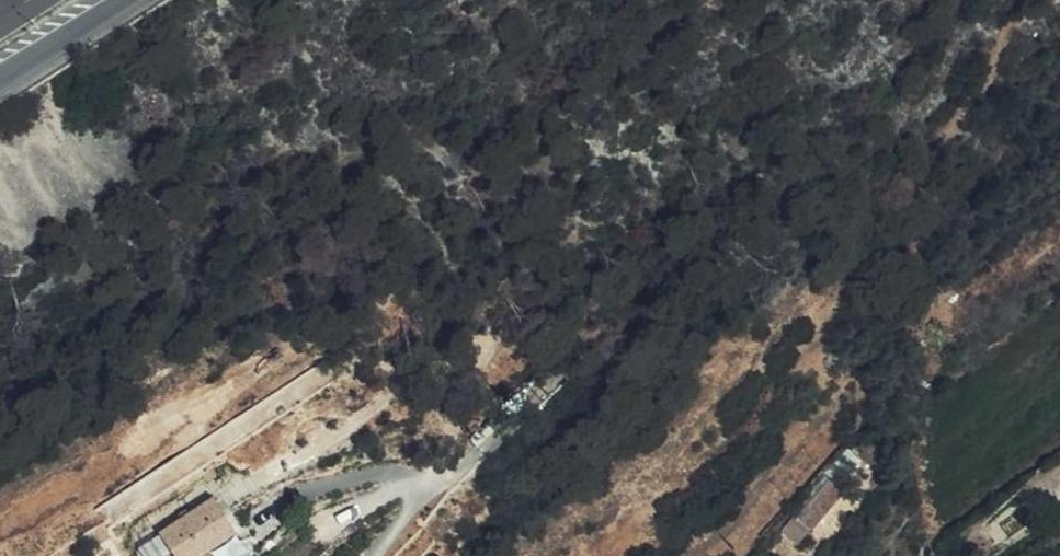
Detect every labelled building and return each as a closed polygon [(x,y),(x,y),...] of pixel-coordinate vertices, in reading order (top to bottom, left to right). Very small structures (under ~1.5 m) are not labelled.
[(844,491),(828,475),(795,512),(798,515),(786,527),(800,539),(844,491)] [(179,555),(193,555),(235,527),(208,489),(157,524),(179,555)]
